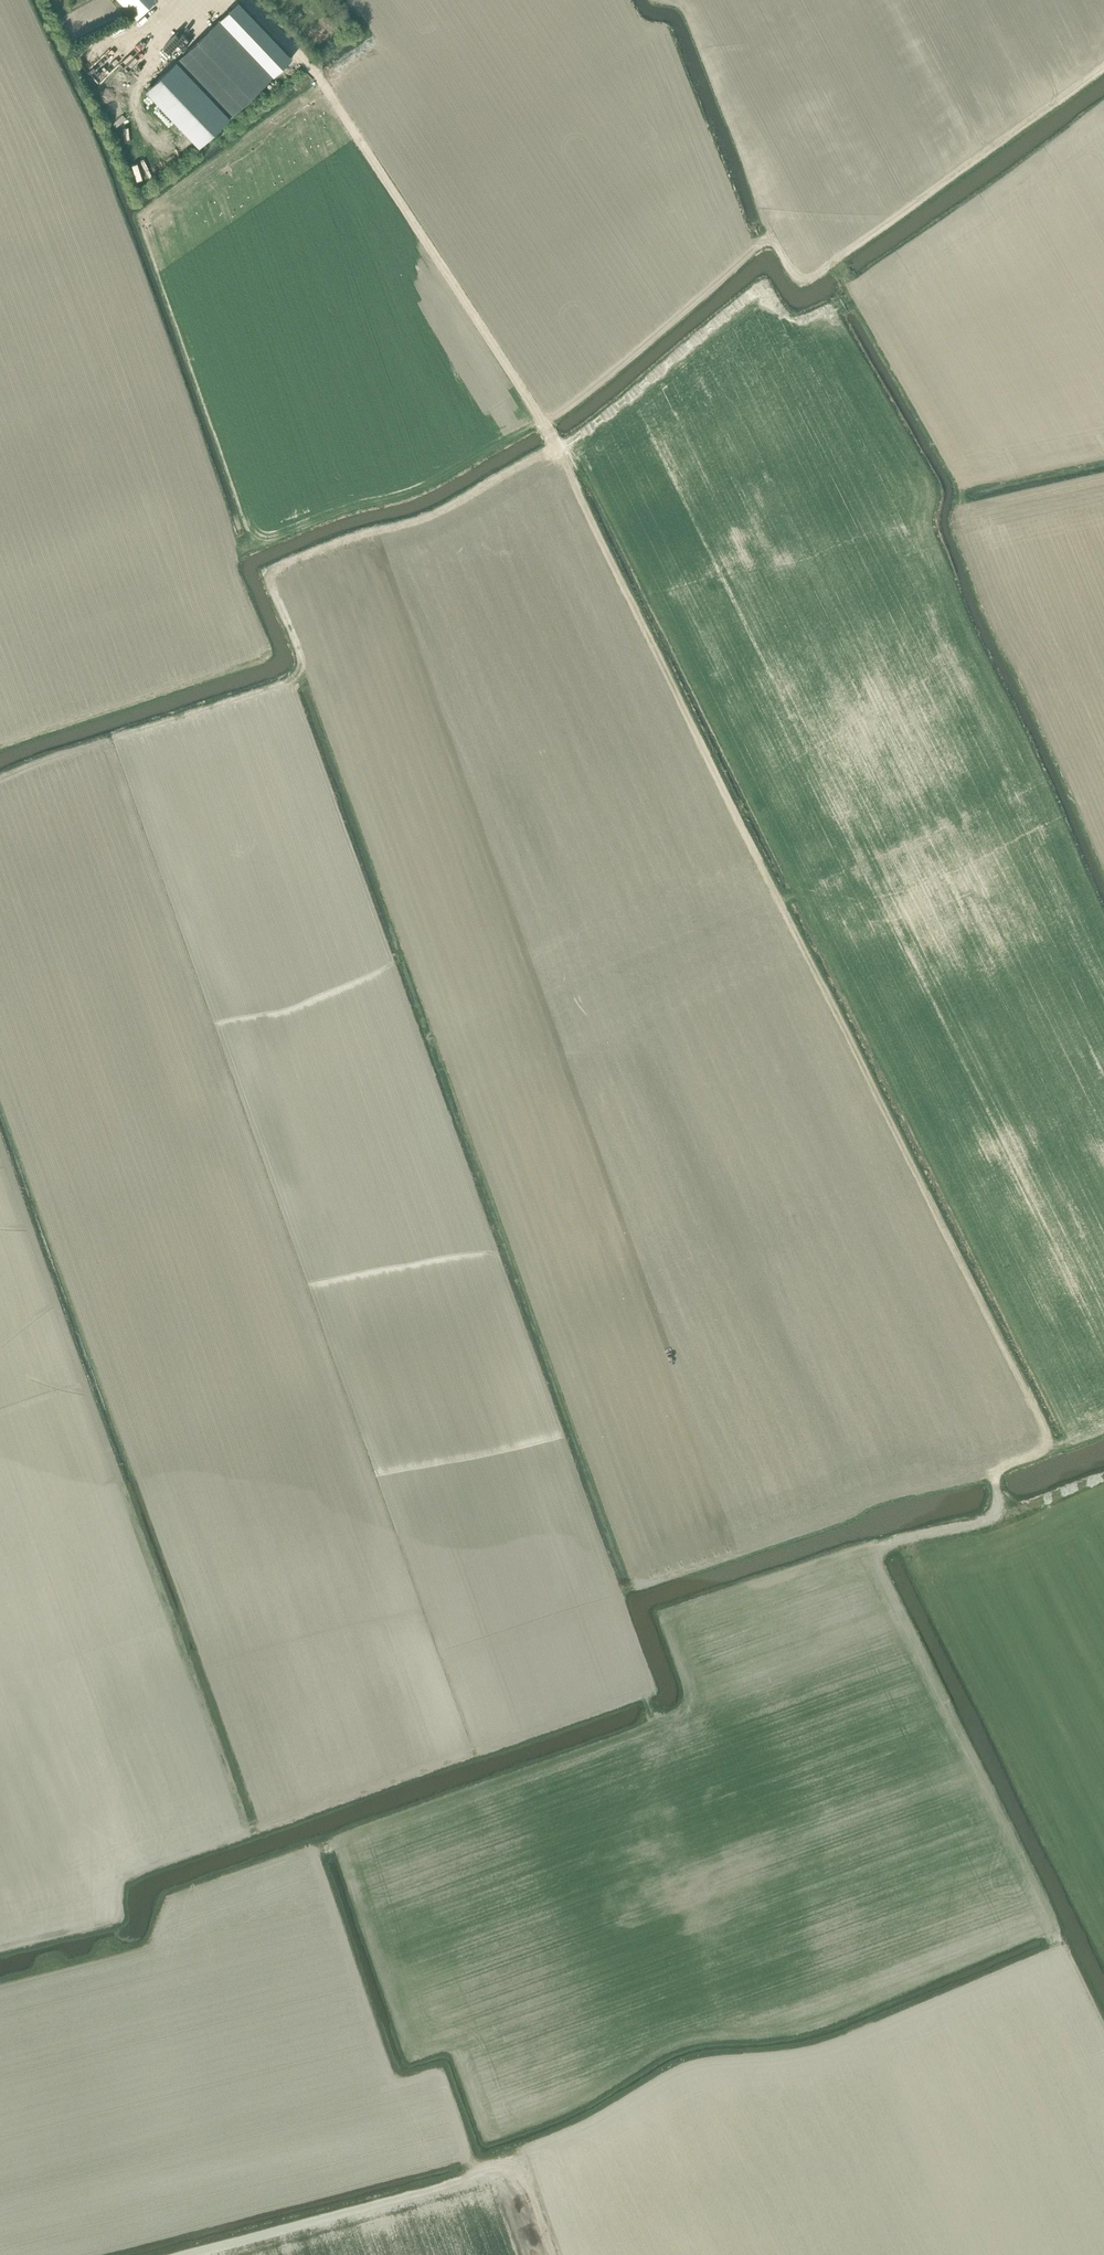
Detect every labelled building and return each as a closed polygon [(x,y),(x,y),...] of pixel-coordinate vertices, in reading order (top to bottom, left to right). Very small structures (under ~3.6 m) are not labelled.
[(146,88),(200,145),(273,76),(219,19),(146,88)]
